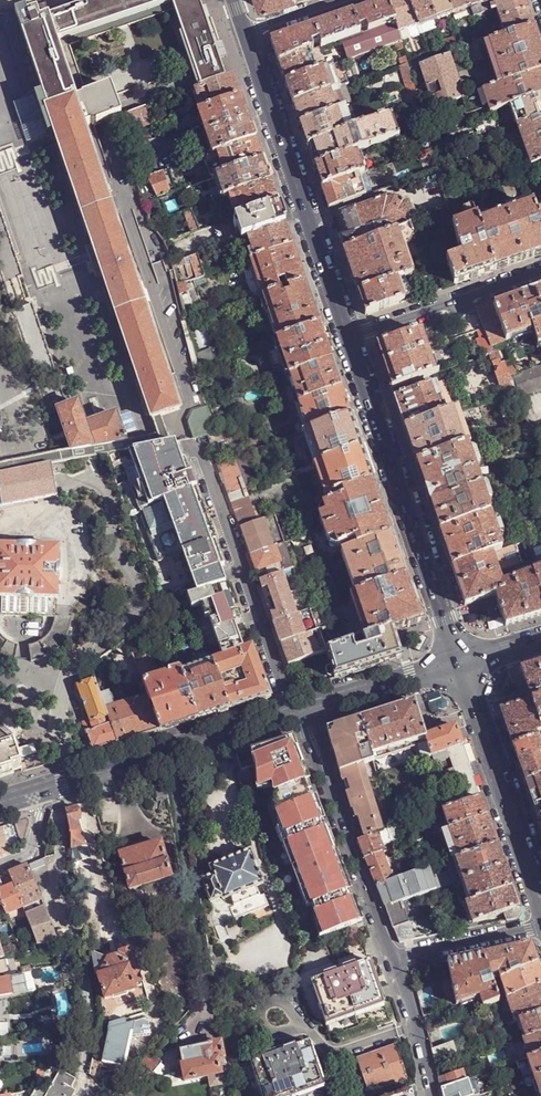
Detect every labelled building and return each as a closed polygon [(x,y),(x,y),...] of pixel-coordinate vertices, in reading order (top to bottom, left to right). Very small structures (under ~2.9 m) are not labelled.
[(25,10),(26,9),(27,14),(46,8),(43,0),(41,0),(24,6),(25,10)] [(48,12),(49,16),(97,0),(83,0),(48,12)] [(49,16),(57,40),(173,2),(179,0),(97,0),(49,16)] [(199,0),(179,0),(173,2),(176,11),(202,87),(225,78),(211,37),(199,0)] [(387,1),(395,23),(398,32),(418,25),(407,0),(391,0),(387,1)] [(418,25),(434,20),(427,0),(408,0),(418,25)] [(434,20),(452,14),(446,0),(427,0),(434,20)] [(452,14),(469,8),(466,0),(446,0),(452,14)] [(469,8),(472,17),(489,11),(489,10),(488,7),(486,0),(466,0),(469,8)] [(528,10),(526,2),(525,0),(505,0),(494,4),(500,20),(528,10)] [(387,1),(352,14),(357,29),(366,26),(368,31),(368,32),(395,23),(387,1)] [(176,11),(173,2),(57,40),(77,99),(83,97),(83,95),(86,94),(70,46),(176,11)] [(25,10),(15,13),(17,19),(47,109),(74,100),(77,99),(57,40),(49,16),(48,12),(46,8),(27,14),(26,9),(25,10)] [(505,37),(534,27),(531,19),(528,10),(500,20),(505,37)] [(15,13),(0,14),(0,24),(9,23),(8,22),(17,19),(15,13)] [(352,14),(314,27),(320,42),(321,47),(339,42),(342,41),(359,35),(358,34),(357,29),(352,14)] [(8,22),(9,23),(47,137),(54,135),(45,110),(47,109),(17,19),(8,22)] [(434,20),(418,25),(420,33),(437,28),(434,20)] [(359,35),(342,41),(343,44),(347,56),(349,61),(395,45),(401,43),(400,40),(398,32),(395,23),(368,32),(368,31),(358,34),(359,35)] [(418,25),(398,32),(400,40),(420,33),(418,25)] [(276,56),(278,62),(310,51),(313,50),(311,45),(320,42),(314,27),(271,41),(276,56)] [(540,70),(540,47),(534,27),(499,39),(489,43),(503,84),(540,70)] [(483,45),(489,43),(499,39),(497,33),(480,39),(482,45),(483,45)] [(463,46),(465,51),(482,45),(480,39),(463,46)] [(403,50),(401,43),(395,45),(397,52),(403,50)] [(497,86),(503,84),(489,43),(483,45),(497,86)] [(447,57),(450,56),(465,51),(463,46),(462,45),(445,51),(447,57)] [(310,51),(278,62),(283,77),(285,83),(317,72),(310,51)] [(432,63),(429,55),(407,63),(407,65),(409,71),(419,67),(432,63)] [(341,64),(349,61),(347,56),(334,60),(336,66),(341,64)] [(447,57),(432,63),(419,67),(420,72),(433,109),(436,108),(443,105),(465,98),(450,56),(447,57)] [(407,63),(405,58),(399,60),(401,67),(407,65),(407,63)] [(348,85),(341,64),(336,66),(333,66),(341,87),(348,85)] [(407,65),(401,67),(407,88),(414,86),(410,76),(409,71),(407,65)] [(317,72),(285,83),(291,98),(293,104),(330,91),(322,70),(317,72)] [(461,99),(467,115),(488,108),(490,113),(510,106),(540,95),(540,71),(503,84),(497,86),(461,99)] [(420,72),(410,76),(414,86),(419,108),(421,114),(433,109),(420,72)] [(237,85),(234,76),(225,78),(202,87),(194,89),(202,111),(241,97),(237,85)] [(111,86),(86,94),(83,95),(83,97),(77,99),(74,100),(83,126),(92,123),(92,124),(121,114),(111,86)] [(414,86),(407,88),(413,110),(419,108),(414,86)] [(330,91),(293,104),(298,119),(300,125),(343,110),(336,89),(330,91)] [(517,125),(540,116),(540,95),(510,106),(517,125)] [(245,107),(241,97),(202,111),(209,132),(249,118),(245,107)] [(151,419),(160,416),(180,409),(83,126),(74,100),(47,109),(45,110),(54,135),(58,145),(95,256),(151,419)] [(149,121),(144,107),(118,117),(121,125),(129,122),(131,127),(149,121)] [(436,108),(433,109),(421,114),(423,120),(438,115),(436,108)] [(343,110),(300,125),(305,139),(307,146),(314,144),(350,131),(343,110)] [(209,132),(202,111),(198,112),(205,133),(209,132)] [(189,115),(173,121),(176,131),(192,125),(189,115)] [(517,125),(523,144),(527,154),(531,166),(533,165),(538,164),(540,163),(540,116),(517,125)] [(399,138),(391,117),(386,119),(394,140),(399,138)] [(252,128),(249,118),(209,132),(205,133),(208,143),(201,145),(199,149),(202,158),(256,140),(252,128)] [(386,119),(350,131),(314,144),(321,165),(351,154),(361,151),(394,140),(386,119)] [(436,132),(427,135),(430,143),(432,150),(434,155),(441,153),(436,132)] [(259,149),(256,140),(202,158),(208,176),(213,178),(218,177),(262,161),(259,149)] [(432,150),(430,143),(423,145),(425,152),(432,150)] [(314,144),(307,146),(312,160),(314,167),(321,165),(314,144)] [(425,152),(419,154),(421,161),(434,157),(434,155),(432,150),(425,152)] [(368,172),(361,151),(351,154),(358,175),(368,172)] [(321,165),(314,167),(318,176),(322,188),(358,175),(351,154),(321,165)] [(266,171),(262,161),(218,177),(225,198),(230,196),(270,182),(266,171)] [(437,171),(436,165),(425,168),(427,175),(437,171)] [(168,170),(148,177),(155,198),(176,191),(168,170)] [(358,175),(322,188),(326,202),(329,209),(366,196),(358,175)] [(273,192),(270,182),(230,196),(238,217),(277,204),(273,192)] [(346,235),(338,237),(343,251),(410,227),(415,225),(413,217),(412,217),(407,204),(408,204),(407,200),(402,202),(402,201),(395,199),(395,197),(387,200),(386,198),(339,214),(346,235)] [(532,205),(535,212),(540,210),(540,199),(534,201),(531,202),(532,205)] [(280,212),(277,204),(238,217),(234,218),(240,233),(263,225),(262,221),(264,220),(268,219),(272,218),(272,219),(281,216),(280,212)] [(494,271),(518,262),(540,255),(540,232),(535,212),(532,205),(504,215),(478,224),(494,271)] [(4,281),(13,279),(19,277),(24,275),(0,206),(0,270),(4,281)] [(194,208),(185,211),(193,233),(202,229),(194,208)] [(478,224),(473,210),(461,214),(463,220),(464,222),(452,226),(459,251),(465,249),(466,255),(461,257),(447,263),(454,284),(473,278),(494,271),(478,224)] [(284,225),(281,216),(272,219),(272,218),(268,219),(270,223),(266,224),(263,225),(240,233),(241,239),(246,237),(284,225)] [(288,234),(284,225),(246,237),(253,255),(254,258),(292,245),(288,234)] [(410,227),(343,251),(351,275),(358,293),(397,280),(402,278),(411,275),(400,240),(413,236),(410,227)] [(129,242),(143,282),(167,273),(153,234),(129,242)] [(299,268),(292,245),(254,258),(250,260),(260,289),(263,296),(304,282),(299,268)] [(197,254),(205,275),(211,273),(204,251),(197,254)] [(197,254),(171,264),(173,270),(191,263),(196,278),(205,275),(197,254)] [(250,260),(240,263),(250,292),(260,289),(250,260)] [(205,275),(196,278),(184,282),(187,292),(208,284),(205,275)] [(410,299),(402,278),(397,280),(404,302),(410,299)] [(397,280),(358,293),(362,307),(365,315),(404,302),(397,280)] [(184,282),(177,284),(183,308),(186,322),(196,318),(187,292),(184,282)] [(311,304),(304,282),(263,296),(278,340),(319,327),(311,304)] [(253,299),(263,296),(260,289),(250,292),(253,299)] [(528,294),(540,333),(540,289),(528,294)] [(528,294),(520,297),(532,333),(537,348),(540,347),(540,333),(528,294)] [(532,333),(520,297),(503,302),(493,306),(506,342),(532,333)] [(55,395),(60,409),(68,406),(33,301),(28,303),(21,305),(22,307),(13,310),(15,318),(16,318),(43,395),(51,399),(50,397),(55,395)] [(490,348),(506,342),(493,306),(483,309),(477,311),(484,330),(490,348)] [(484,330),(477,311),(471,313),(468,315),(474,333),(476,332),(484,330)] [(474,333),(468,315),(463,316),(459,317),(465,336),(474,333)] [(465,336),(459,317),(455,319),(450,321),(457,339),(465,336)] [(182,324),(193,367),(198,366),(186,323),(182,324)] [(325,344),(319,327),(278,340),(276,341),(287,377),(289,376),(331,362),(325,344)] [(485,356),(488,355),(493,354),(490,348),(484,330),(476,332),(485,356)] [(412,381),(435,373),(427,350),(420,331),(376,346),(386,374),(391,388),(412,381)] [(218,352),(220,360),(228,357),(226,350),(218,352)] [(500,386),(503,394),(514,391),(515,390),(508,376),(505,369),(503,364),(499,365),(495,353),(493,354),(488,355),(491,366),(492,365),(495,373),(494,374),(499,386),(500,386)] [(533,365),(540,362),(540,359),(540,355),(530,358),(533,365)] [(514,365),(514,366),(516,372),(525,368),(523,361),(514,365)] [(289,376),(298,404),(341,390),(336,375),(331,362),(289,376)] [(519,396),(540,389),(540,364),(516,373),(512,375),(519,396)] [(512,375),(516,373),(516,372),(514,366),(505,369),(508,376),(512,375)] [(514,391),(516,397),(519,396),(512,375),(508,376),(515,390),(514,391)] [(285,377),(277,380),(279,387),(287,384),(285,377)] [(435,383),(440,397),(448,394),(444,380),(435,383)] [(391,388),(393,397),(415,390),(412,381),(391,388)] [(430,385),(415,390),(393,397),(400,416),(404,428),(446,414),(440,397),(435,383),(433,384),(430,385)] [(298,404),(307,432),(350,417),(345,402),(341,390),(298,404)] [(51,399),(55,410),(55,411),(57,410),(60,409),(55,395),(50,397),(51,399)] [(70,450),(71,451),(125,441),(125,440),(116,414),(85,424),(78,403),(68,406),(60,409),(57,410),(66,436),(67,440),(70,450)] [(188,423),(192,439),(207,436),(207,435),(215,434),(210,419),(211,419),(207,407),(206,408),(193,413),(188,423)] [(466,447),(470,446),(457,410),(454,411),(466,447)] [(446,414),(404,428),(413,454),(416,464),(466,447),(454,411),(448,413),(446,414)] [(158,434),(165,432),(160,416),(151,419),(157,434),(158,434)] [(350,417),(307,432),(305,432),(315,462),(316,464),(361,450),(355,433),(350,417)] [(540,441),(540,422),(530,427),(536,443),(540,441)] [(533,444),(534,444),(526,426),(519,429),(527,447),(533,444)] [(4,472),(48,464),(63,461),(94,457),(106,455),(129,450),(169,443),(165,432),(158,434),(157,434),(125,440),(125,441),(71,451),(70,450),(58,452),(0,462),(0,473),(4,472)] [(180,457),(174,442),(169,443),(129,450),(149,506),(169,498),(197,489),(190,470),(184,472),(180,457)] [(430,504),(440,531),(489,515),(466,447),(416,464),(430,504)] [(366,466),(361,450),(316,464),(326,494),(327,497),(341,493),(372,482),(366,466)] [(235,468),(220,473),(225,485),(228,495),(243,489),(255,486),(243,454),(231,458),(235,468)] [(180,457),(184,472),(190,470),(185,456),(180,457)] [(216,463),(220,473),(235,468),(231,458),(216,463)] [(65,471),(63,461),(48,464),(50,474),(65,471)] [(50,474),(48,464),(4,472),(10,504),(42,498),(38,476),(50,474)] [(10,504),(4,472),(0,473),(0,505),(10,504)] [(38,476),(42,498),(53,495),(50,474),(38,476)] [(335,539),(338,547),(358,540),(360,546),(390,536),(381,508),(372,482),(341,493),(343,498),(323,505),(326,513),(320,516),(324,528),(328,541),(335,539)] [(197,489),(169,498),(171,503),(175,515),(203,506),(197,489)] [(246,498),(243,489),(228,495),(231,503),(246,498)] [(246,498),(231,503),(237,522),(239,527),(255,522),(246,498)] [(203,506),(175,515),(177,520),(188,551),(215,541),(203,506)] [(501,550),(489,515),(440,531),(452,567),(491,554),(500,551),(501,550)] [(239,527),(245,542),(279,530),(273,516),(255,522),(239,527)] [(249,555),(283,544),(279,530),(245,542),(249,555)] [(405,577),(390,536),(360,546),(340,552),(342,556),(355,594),(405,577)] [(510,541),(512,547),(520,544),(518,538),(510,541)] [(224,566),(215,541),(188,551),(183,552),(191,577),(219,568),(224,566)] [(254,569),(258,580),(281,573),(292,569),(283,544),(249,555),(254,569)] [(56,598),(58,547),(0,545),(0,597),(56,598)] [(506,626),(540,615),(540,598),(533,573),(529,562),(508,568),(512,580),(501,584),(492,558),(491,554),(452,567),(465,606),(496,595),(499,605),(506,626)] [(197,594),(225,586),(219,568),(191,577),(197,594)] [(540,571),(533,573),(540,598),(540,571)] [(281,573),(258,580),(261,590),(268,609),(274,628),(279,644),(315,631),(308,610),(296,615),(281,573)] [(412,599),(405,577),(355,594),(350,596),(364,638),(391,629),(391,630),(419,620),(412,599)] [(208,619),(221,658),(238,651),(235,642),(239,641),(233,625),(238,624),(225,586),(197,594),(190,597),(194,608),(200,606),(203,605),(208,619)] [(56,616),(56,598),(0,597),(0,615),(56,616)] [(72,618),(65,617),(56,617),(55,618),(54,626),(50,634),(44,640),(37,644),(29,646),(32,662),(33,662),(36,661),(45,658),(53,653),(61,646),(64,642),(67,637),(70,627),(72,618)] [(332,676),(333,678),(358,670),(364,668),(399,657),(395,644),(391,630),(391,629),(364,638),(362,639),(364,645),(353,648),(351,642),(343,645),(332,649),(326,651),(325,651),(329,666),(332,676)] [(315,631),(279,644),(283,656),(286,664),(325,651),(326,651),(319,630),(315,631)] [(15,662),(19,646),(18,645),(11,643),(10,643),(4,638),(1,634),(0,633),(0,646),(1,646),(3,648),(0,654),(0,655),(7,659),(15,662)] [(128,641),(143,683),(157,678),(142,636),(128,641)] [(351,642),(353,648),(364,645),(362,639),(351,642)] [(423,639),(420,640),(415,648),(416,651),(420,654),(427,641),(423,639)] [(211,661),(227,710),(245,705),(270,698),(252,647),(246,648),(242,650),(238,651),(221,658),(211,661)] [(179,672),(196,720),(210,716),(227,710),(211,661),(179,672)] [(531,701),(540,727),(540,664),(538,665),(520,670),(531,701)] [(175,726),(196,720),(179,672),(178,670),(157,678),(143,683),(146,696),(159,731),(175,726)] [(92,751),(117,744),(104,709),(99,695),(93,680),(77,687),(89,722),(82,724),(92,751)] [(99,695),(104,709),(113,706),(108,692),(99,695)] [(133,739),(159,731),(146,696),(113,706),(104,709),(117,744),(133,739)] [(415,701),(361,717),(367,739),(372,753),(425,737),(426,737),(415,701)] [(448,703),(445,701),(441,701),(438,704),(438,708),(442,711),(446,711),(448,707),(448,703)] [(513,746),(536,738),(535,735),(540,733),(540,731),(540,727),(531,701),(501,711),(508,732),(513,746)] [(346,791),(366,837),(384,831),(364,765),(375,762),(374,760),(373,757),(372,753),(367,739),(361,717),(341,723),(330,727),(327,728),(328,732),(331,740),(335,752),(340,770),(346,791)] [(438,732),(426,737),(425,737),(427,744),(431,757),(449,751),(463,746),(456,726),(438,732)] [(20,763),(23,762),(38,758),(30,731),(12,737),(20,763)] [(425,737),(372,753),(373,757),(374,760),(415,748),(427,744),(425,737)] [(513,746),(521,769),(526,783),(540,777),(540,748),(538,737),(536,738),(513,746)] [(319,911),(327,934),(362,921),(293,738),(273,744),(250,752),(255,768),(256,770),(257,783),(272,782),(273,788),(274,794),(276,793),(282,808),(276,811),(279,818),(288,842),(292,841),(306,880),(303,881),(312,905),(315,913),(319,911)] [(14,772),(22,770),(20,764),(13,742),(0,747),(0,776),(14,772)] [(431,757),(427,744),(415,748),(419,761),(431,757)] [(481,799),(463,746),(449,751),(462,788),(443,795),(448,810),(481,799)] [(248,752),(237,755),(242,771),(250,769),(253,767),(248,752)] [(250,769),(242,771),(238,772),(244,790),(256,787),(250,769)] [(164,777),(151,782),(157,802),(169,798),(165,777),(164,777)] [(526,783),(534,806),(538,819),(540,818),(540,777),(526,783)] [(276,793),(274,794),(276,811),(282,808),(276,793)] [(484,807),(481,799),(448,810),(427,817),(433,835),(448,831),(488,817),(484,807)] [(77,808),(67,811),(70,828),(71,832),(71,850),(85,846),(80,829),(78,821),(80,820),(77,808)] [(492,830),(488,817),(448,831),(458,859),(497,846),(492,830)] [(279,818),(274,820),(307,907),(312,905),(303,881),(306,880),(292,841),(288,842),(279,818)] [(366,838),(357,840),(361,850),(365,858),(380,853),(400,847),(403,846),(397,827),(395,828),(370,836),(366,838)] [(121,854),(131,890),(173,878),(162,842),(121,854)] [(501,855),(497,846),(458,859),(455,860),(462,881),(505,867),(501,855)] [(212,867),(212,868),(215,875),(223,897),(224,899),(231,896),(257,886),(264,883),(251,851),(212,867)] [(392,881),(380,853),(365,858),(371,874),(377,886),(392,881)] [(462,881),(455,860),(430,869),(436,890),(447,886),(454,883),(462,881)] [(41,900),(28,865),(10,872),(14,884),(23,907),(36,902),(41,900)] [(462,881),(469,902),(512,888),(508,877),(505,867),(462,881)] [(201,872),(204,880),(215,875),(212,868),(201,872)] [(384,906),(385,907),(402,901),(422,895),(436,890),(430,869),(410,875),(397,880),(393,881),(392,881),(377,886),(382,899),(385,906),(384,906)] [(215,875),(204,880),(203,880),(212,902),(223,897),(215,875)] [(0,878),(0,899),(2,904),(6,914),(23,907),(14,884),(4,888),(0,878)] [(469,902),(462,881),(454,883),(455,886),(461,904),(466,903),(469,902)] [(231,896),(235,906),(261,895),(257,886),(231,896)] [(515,896),(512,888),(469,902),(466,903),(473,923),(505,912),(519,907),(515,896)] [(266,893),(261,895),(235,906),(240,918),(271,906),(266,893)] [(44,907),(41,900),(36,902),(39,909),(44,907)] [(402,901),(385,907),(391,922),(393,928),(394,928),(394,927),(409,922),(402,901)] [(454,907),(453,907),(461,931),(476,927),(473,923),(466,903),(461,904),(454,907)] [(27,916),(40,949),(46,948),(44,943),(50,942),(52,947),(59,945),(44,907),(39,909),(26,914),(27,916)] [(521,914),(519,907),(505,912),(507,921),(518,919),(521,914)] [(27,916),(26,914),(24,910),(18,913),(20,919),(27,916)] [(394,927),(394,928),(399,943),(416,940),(409,922),(394,927)] [(347,969),(370,961),(369,956),(362,939),(339,947),(343,959),(347,969)] [(531,944),(482,954),(487,971),(496,969),(500,980),(538,964),(534,953),(531,944)] [(100,981),(105,999),(142,988),(136,967),(131,950),(129,951),(129,949),(120,952),(120,954),(107,958),(100,974),(102,980),(100,981)] [(94,954),(90,955),(94,975),(97,975),(98,973),(99,969),(98,962),(99,961),(98,955),(98,953),(94,954)] [(487,971),(482,954),(447,961),(457,1005),(479,997),(482,1007),(497,1002),(491,983),(490,978),(487,971)] [(99,969),(98,973),(100,974),(107,958),(104,957),(98,955),(99,961),(98,962),(99,969)] [(1,975),(9,973),(7,961),(0,963),(0,971),(1,975)] [(315,983),(328,1019),(375,1004),(380,1002),(375,986),(369,969),(367,965),(371,964),(370,961),(347,969),(311,982),(312,984),(315,983)] [(538,964),(500,980),(506,998),(540,984),(540,972),(538,964)] [(375,986),(378,985),(372,968),(369,969),(375,986)] [(28,992),(25,974),(10,977),(13,995),(28,992)] [(0,980),(0,997),(13,995),(10,977),(0,980)] [(326,1026),(330,1037),(376,1021),(381,1019),(377,1008),(375,1004),(328,1019),(315,983),(312,984),(311,982),(300,986),(308,1012),(310,1012),(320,1022),(324,1020),(325,1020),(327,1025),(326,1026)] [(506,998),(514,1021),(518,1020),(540,1012),(540,984),(506,998)] [(380,1002),(382,1001),(382,1000),(383,1000),(378,985),(375,986),(380,1002)] [(165,990),(161,991),(165,1004),(170,1002),(165,990)] [(384,1006),(377,1008),(381,1019),(376,1021),(377,1026),(391,1021),(385,1006),(384,1006)] [(174,1012),(169,1014),(173,1027),(177,1022),(174,1012)] [(518,1020),(525,1039),(540,1033),(540,1012),(518,1020)] [(525,1039),(523,1039),(525,1046),(515,1049),(519,1062),(540,1055),(540,1033),(525,1039)] [(513,1042),(515,1049),(525,1046),(523,1039),(513,1042)] [(99,1043),(102,1060),(113,1059),(110,1041),(99,1043)] [(214,1085),(215,1085),(216,1085),(218,1085),(220,1084),(221,1083),(222,1082),(221,1072),(226,1071),(221,1042),(180,1049),(183,1067),(181,1068),(179,1070),(181,1076),(183,1078),(185,1078),(185,1080),(209,1076),(210,1085),(212,1084),(214,1085)] [(266,1095),(280,1095),(319,1083),(322,1082),(321,1081),(322,1081),(315,1060),(312,1062),(306,1046),(310,1045),(309,1042),(254,1061),(254,1062),(266,1095)] [(452,1042),(431,1048),(434,1059),(442,1057),(455,1052),(452,1042)] [(306,1046),(312,1062),(315,1060),(310,1045),(306,1046)] [(368,1093),(407,1080),(396,1046),(357,1059),(368,1093)] [(50,1056),(54,1059),(58,1051),(54,1049),(50,1056)] [(519,1062),(516,1063),(518,1069),(521,1069),(529,1066),(532,1078),(540,1075),(540,1055),(519,1062)] [(152,1056),(143,1065),(148,1069),(150,1067),(152,1067),(154,1065),(154,1063),(156,1060),(152,1056)] [(524,1081),(532,1078),(529,1066),(521,1069),(524,1081)] [(34,1076),(42,1078),(49,1068),(36,1069),(34,1076)] [(461,1069),(438,1078),(439,1081),(441,1088),(465,1080),(461,1069)] [(74,1093),(70,1090),(75,1080),(60,1072),(46,1095),(72,1095),(74,1093)] [(532,1078),(524,1081),(526,1087),(535,1084),(539,1095),(540,1095),(540,1075),(532,1078)] [(125,1080),(112,1095),(126,1095),(134,1087),(125,1080)]
